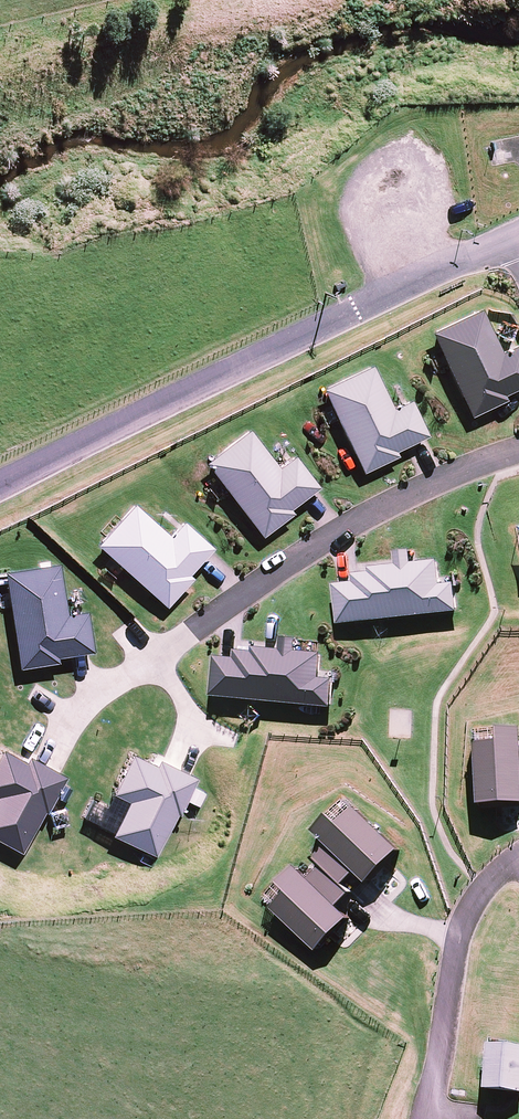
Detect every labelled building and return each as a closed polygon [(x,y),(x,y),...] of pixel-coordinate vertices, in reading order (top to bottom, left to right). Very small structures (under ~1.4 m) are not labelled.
[(433,332),(473,416),(508,399),(506,394),(518,388),(518,344),(503,351),(483,308),(433,332)] [(374,365),(324,389),(364,473),(400,456),(397,451),(430,435),(413,399),(395,408),(374,365)] [(251,429),(207,462),(264,537),(295,513),(292,509),(321,487),(297,454),(280,467),(251,429)] [(136,503),(98,544),(168,607),(194,578),(191,574),(215,548),(185,520),(171,535),(136,503)] [(336,585),(340,625),(461,612),(458,584),(443,585),(440,561),(415,564),(413,550),(397,552),(399,565),(371,569),(372,573),(355,575),(356,583),(336,585)] [(61,563),(6,572),(21,668),(60,662),(59,657),(95,652),(88,611),(69,614),(61,563)] [(217,657),(213,697),(334,708),(337,680),(322,678),(324,654),(298,651),(299,639),(284,637),(283,650),(255,647),(254,652),(238,651),(237,659),(217,657)] [(518,808),(518,734),(500,734),(500,748),(478,749),(480,810),(518,808)] [(31,755),(28,762),(4,749),(0,757),(0,840),(23,853),(46,811),(48,812),(68,776),(31,755)] [(158,765),(135,754),(115,794),(131,801),(114,836),(157,857),(178,813),(181,814),(199,778),(161,760),(158,765)] [(334,815),(318,832),(331,845),(360,872),(371,883),(404,849),(360,807),(344,824),(334,815)] [(326,867),(347,886),(360,872),(331,845),(318,859),(326,867)] [(322,949),(353,917),(342,907),(314,880),(300,867),(284,882),(295,892),(279,909),(322,949)] [(326,867),(314,880),(342,907),(355,894),(347,886),(326,867)] [(483,1042),(479,1087),(518,1091),(518,1045),(483,1042)]
